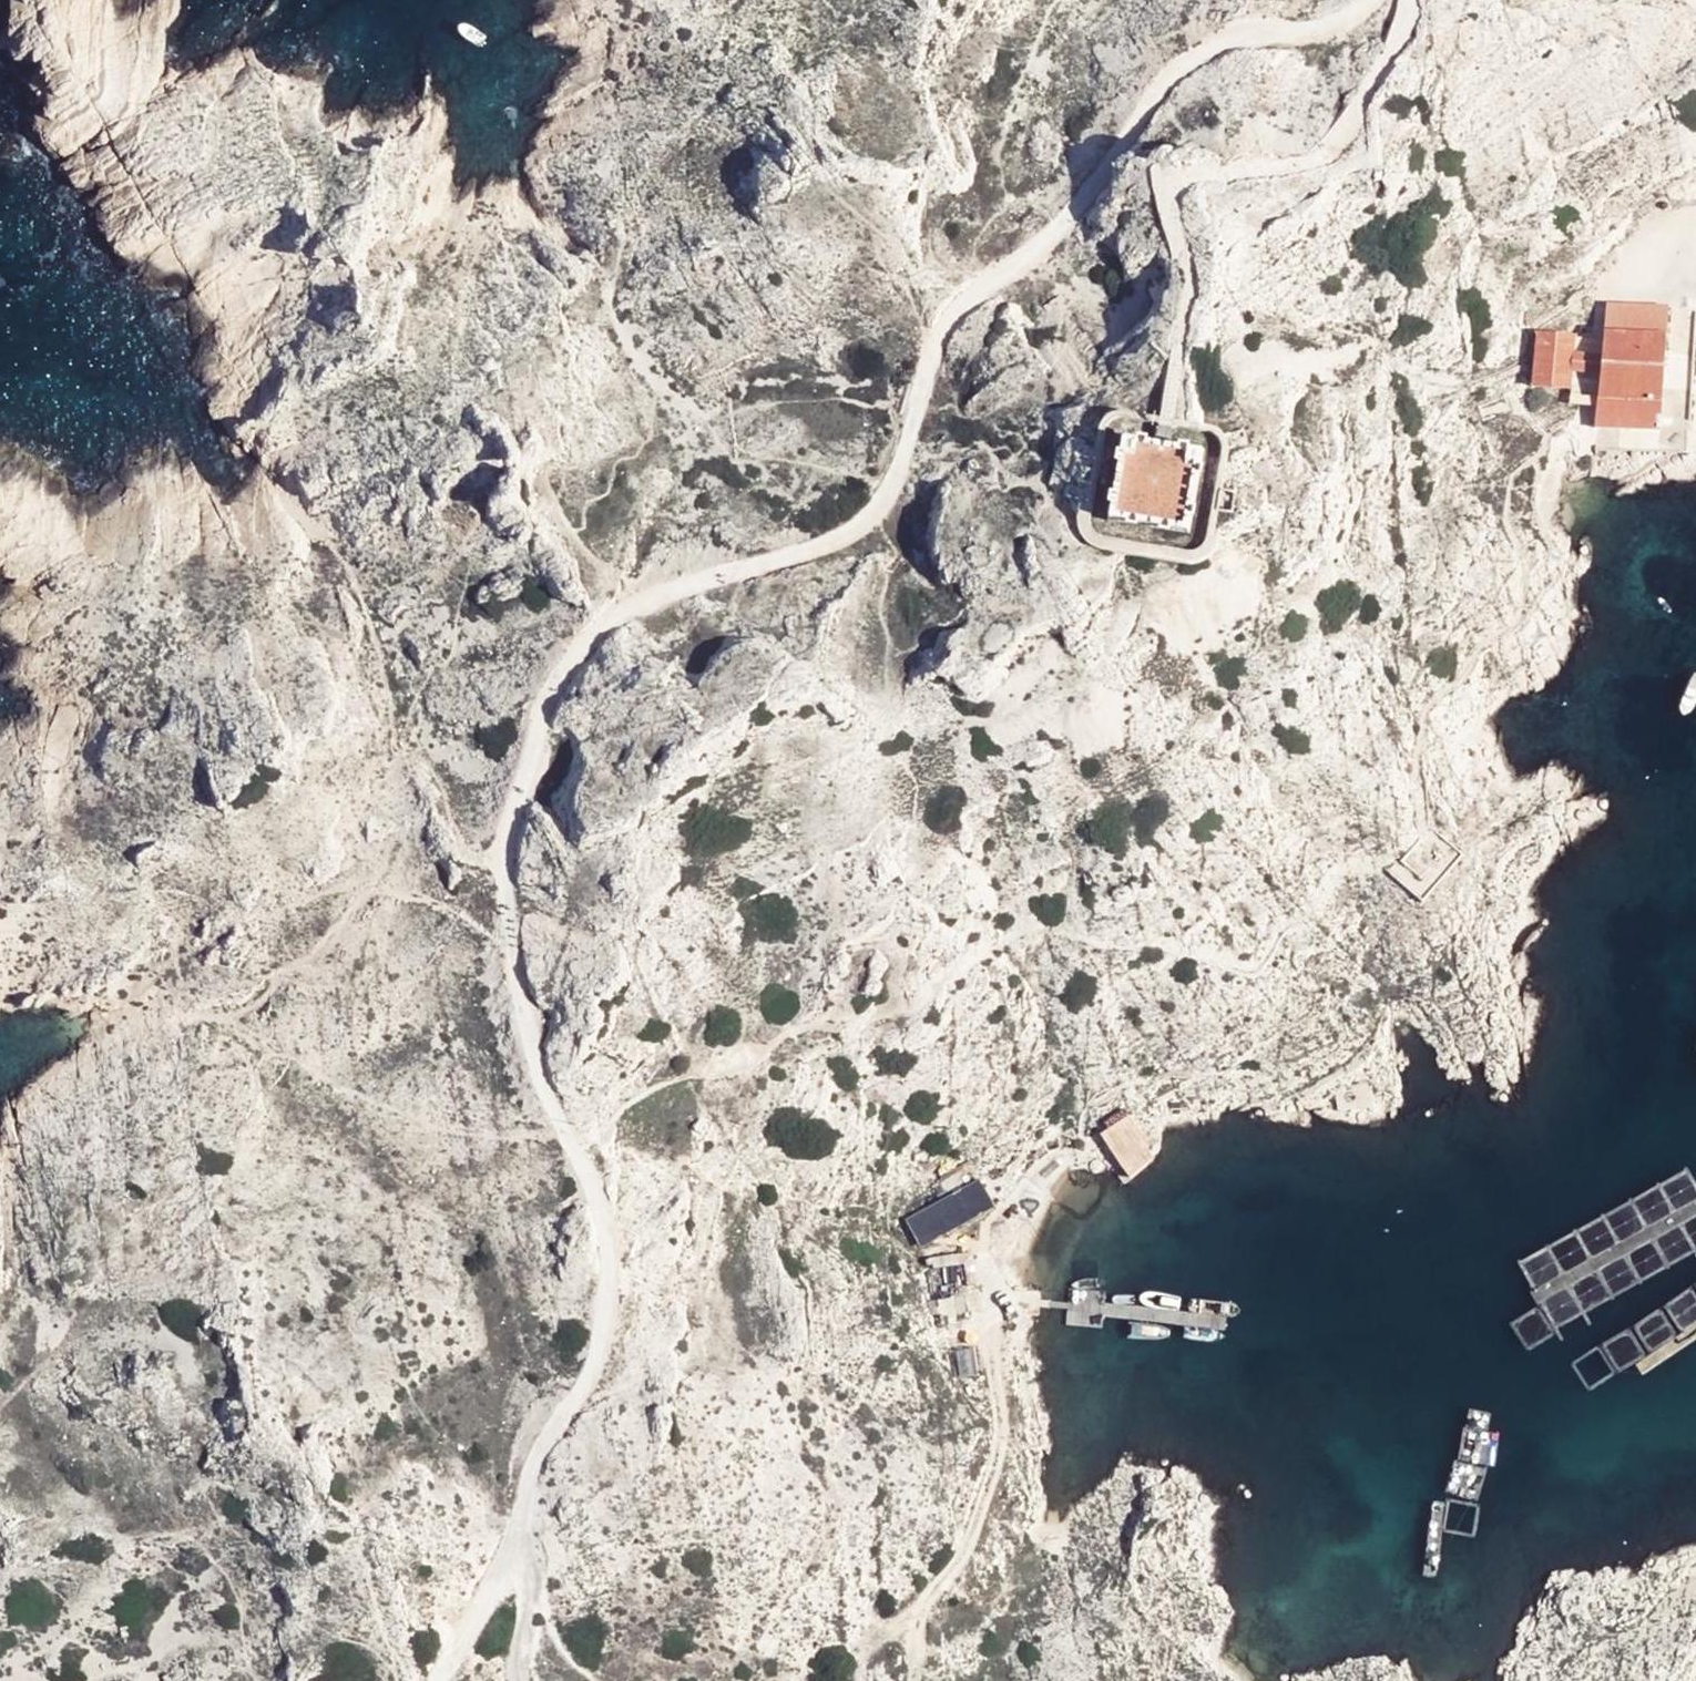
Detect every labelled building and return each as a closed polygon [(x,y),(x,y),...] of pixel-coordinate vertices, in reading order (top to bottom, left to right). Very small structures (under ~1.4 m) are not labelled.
[(1596,355),(1573,353),(1574,333),(1535,330),(1531,387),(1570,390),(1571,370),(1596,372),(1593,422),(1659,426),(1667,306),(1599,302),(1596,355)] [(1121,434),(1119,447),(1115,446),(1113,460),(1116,460),(1112,487),(1108,486),(1106,500),(1110,501),(1108,516),(1124,518),(1123,523),(1136,525),(1138,522),(1155,525),(1154,530),(1196,536),(1210,448),(1189,445),(1189,440),(1179,439),(1177,443),(1162,441),(1149,438),(1147,433),(1138,432),(1135,436),(1121,434)] [(1420,831),(1384,870),(1411,895),(1447,856),(1420,831)] [(1131,1112),(1099,1133),(1120,1164),(1151,1144),(1131,1112)] [(923,1247),(996,1207),(980,1178),(908,1220),(923,1247)] [(939,1294),(981,1282),(972,1247),(930,1258),(939,1294)]
